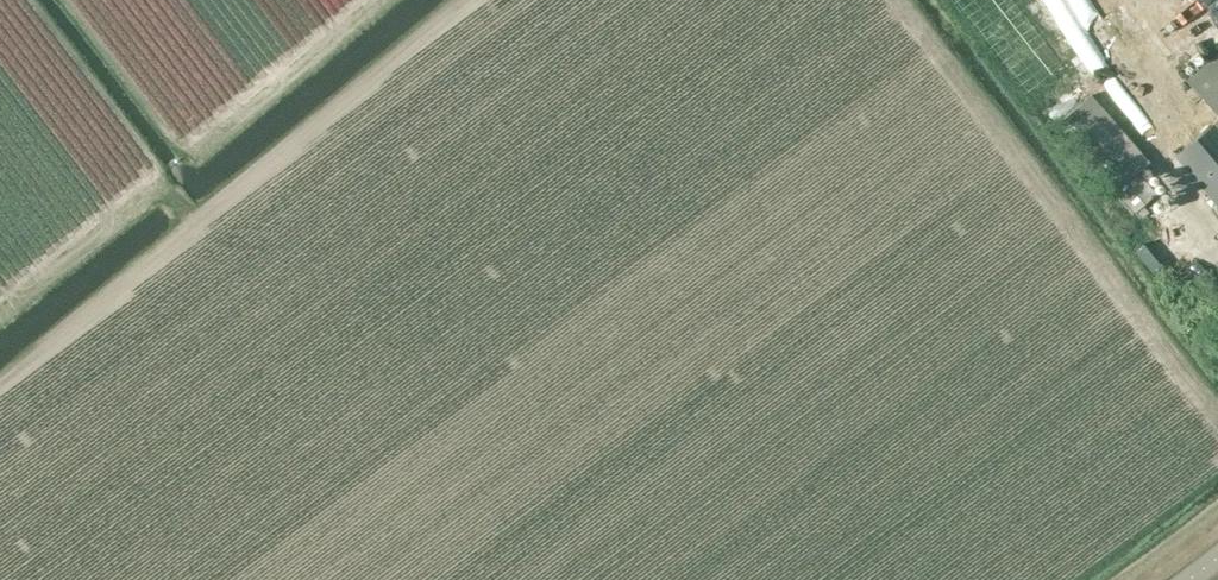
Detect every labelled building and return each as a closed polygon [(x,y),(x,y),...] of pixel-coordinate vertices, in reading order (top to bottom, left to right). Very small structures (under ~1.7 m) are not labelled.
[(1186,80),(1217,116),(1217,53),(1186,80)] [(1080,105),(1055,126),(1133,216),(1157,192),(1080,105)] [(1175,157),(1217,206),(1217,119),(1175,157)]
